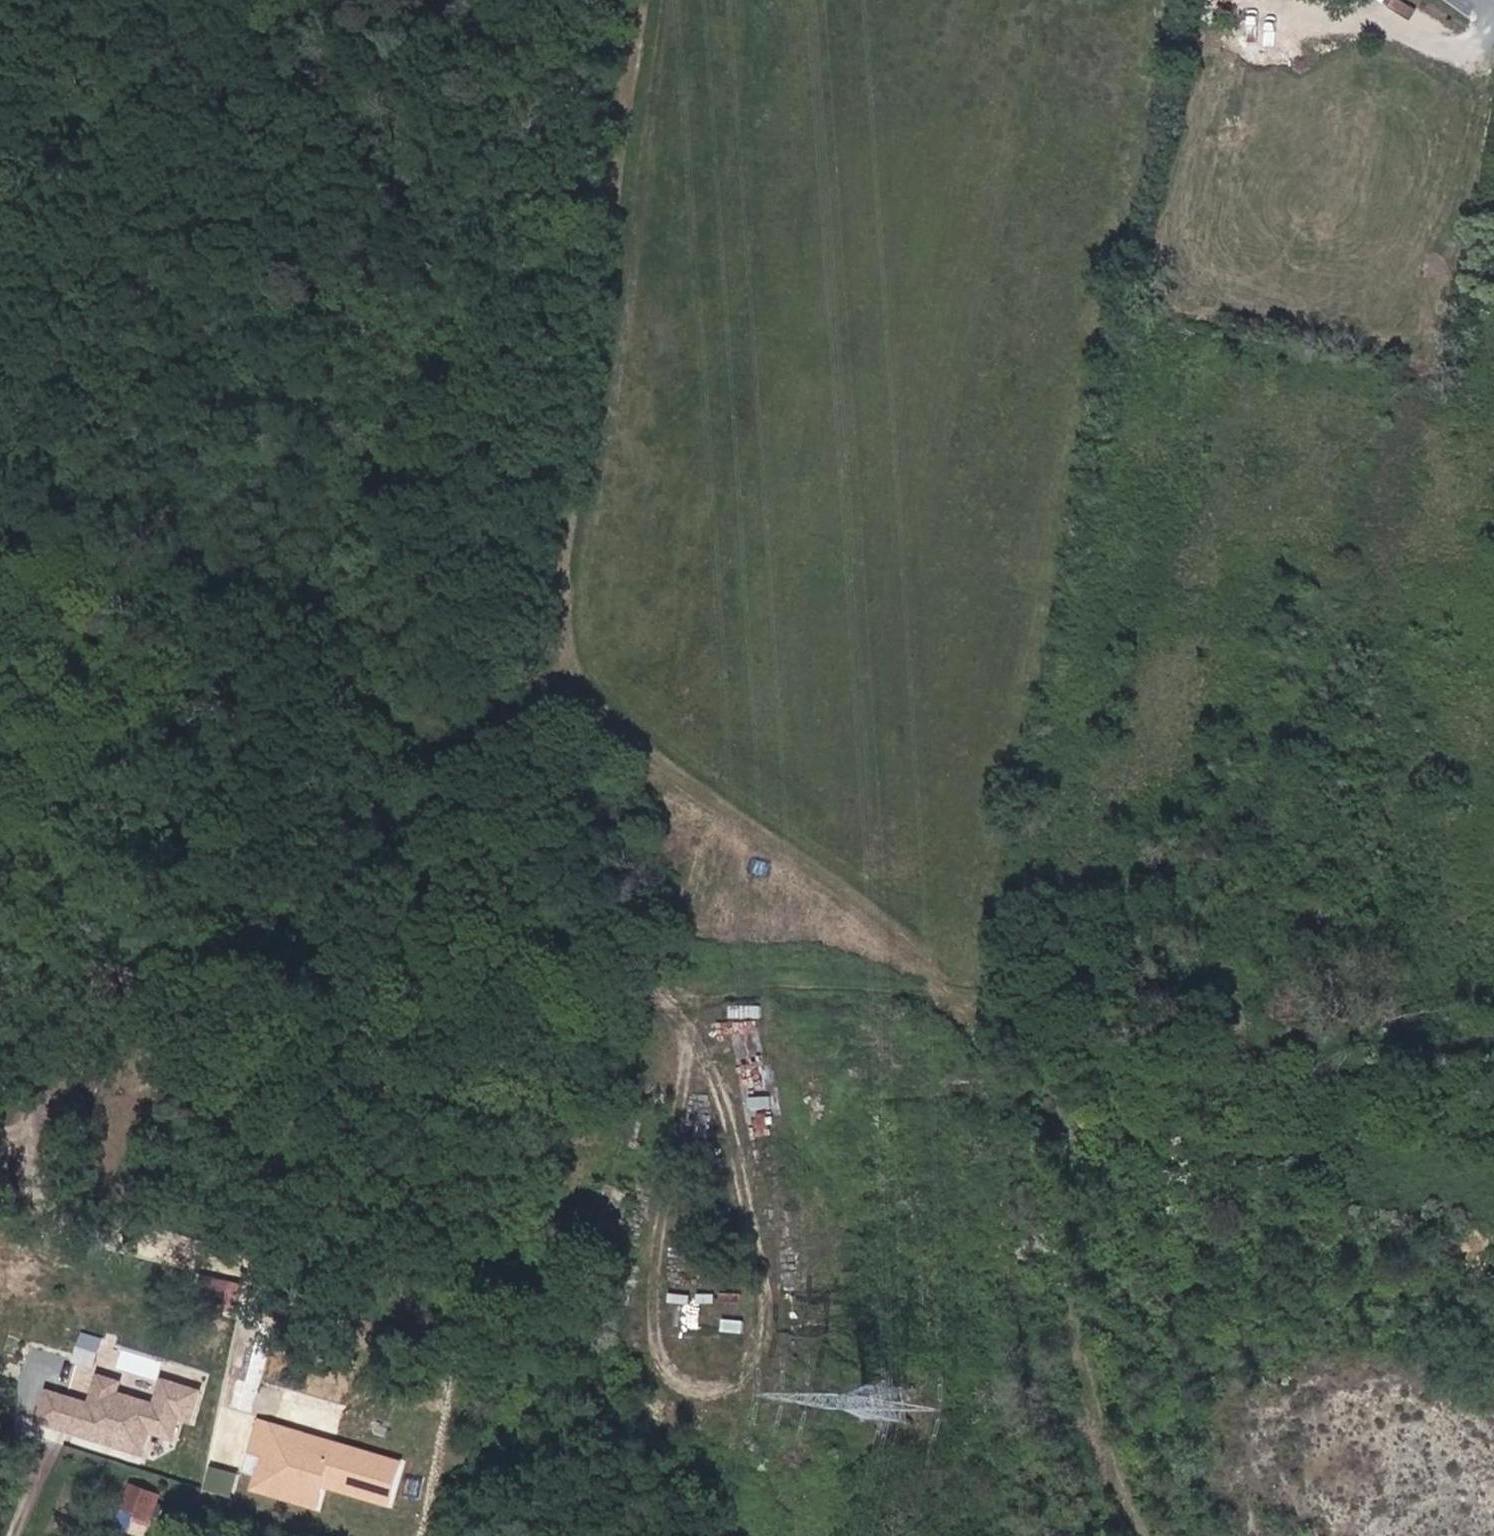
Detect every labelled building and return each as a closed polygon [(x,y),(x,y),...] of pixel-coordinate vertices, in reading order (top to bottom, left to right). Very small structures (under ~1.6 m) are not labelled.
[(80,1362),(102,1366),(107,1335),(85,1331),(80,1362)] [(42,1388),(31,1421),(149,1459),(156,1438),(169,1442),(176,1421),(188,1425),(200,1387),(159,1374),(150,1400),(119,1390),(121,1384),(92,1375),(84,1401),(42,1388)] [(404,1460),(255,1418),(241,1466),(252,1469),(246,1490),(320,1511),(326,1490),(390,1508),(404,1460)] [(126,1509),(160,1521),(170,1492),(136,1480),(126,1509)] [(122,1510),(94,1500),(82,1535),(112,1535),(122,1510)]
